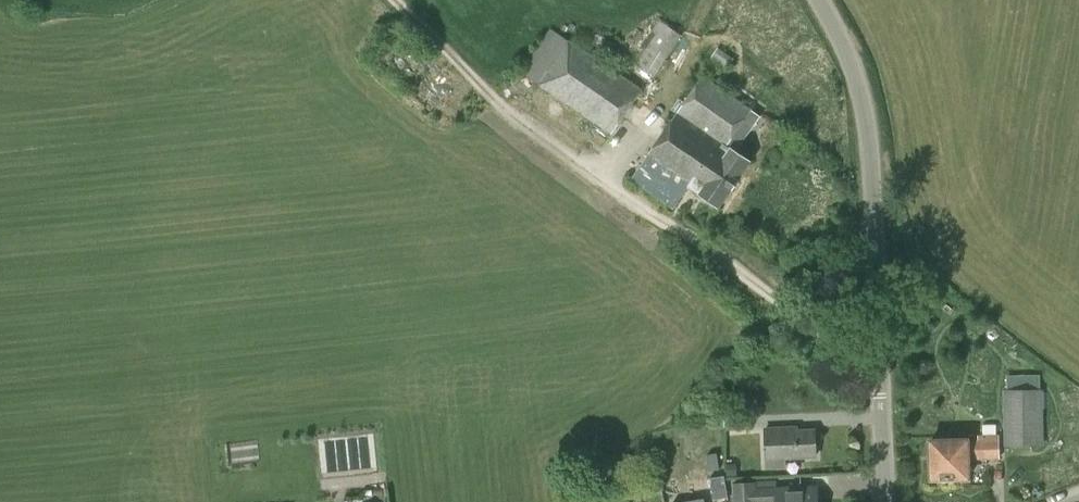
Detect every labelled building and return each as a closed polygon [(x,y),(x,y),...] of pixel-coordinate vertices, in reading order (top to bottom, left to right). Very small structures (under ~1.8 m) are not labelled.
[(655,77),(681,35),(659,21),(652,31),(656,34),(636,65),(655,77)] [(537,84),(566,104),(610,134),(642,90),(550,28),(520,72),(537,84)] [(736,152),(747,136),(738,130),(752,110),(704,76),(632,179),(674,208),(689,186),(700,194),(719,208),(751,162),(736,152)] [(1044,446),(1043,390),(1003,390),(1005,446),(1044,446)] [(726,431),(752,430),(751,416),(725,417),(726,431)] [(794,431),(793,427),(766,428),(767,468),(786,467),(785,459),(817,458),(816,430),(794,431)] [(930,441),(931,464),(929,466),(930,473),(931,475),(932,480),(969,479),(969,460),(999,459),(998,431),(986,431),(986,435),(977,436),(977,440),(968,441),(968,440),(930,441)] [(830,474),(826,491),(840,493),(843,476),(830,474)] [(724,476),(678,483),(680,493),(696,491),(698,501),(699,501),(727,498),(724,476)] [(776,487),(756,488),(756,482),(732,483),(733,501),(818,501),(818,499),(805,499),(805,486),(776,487)]
